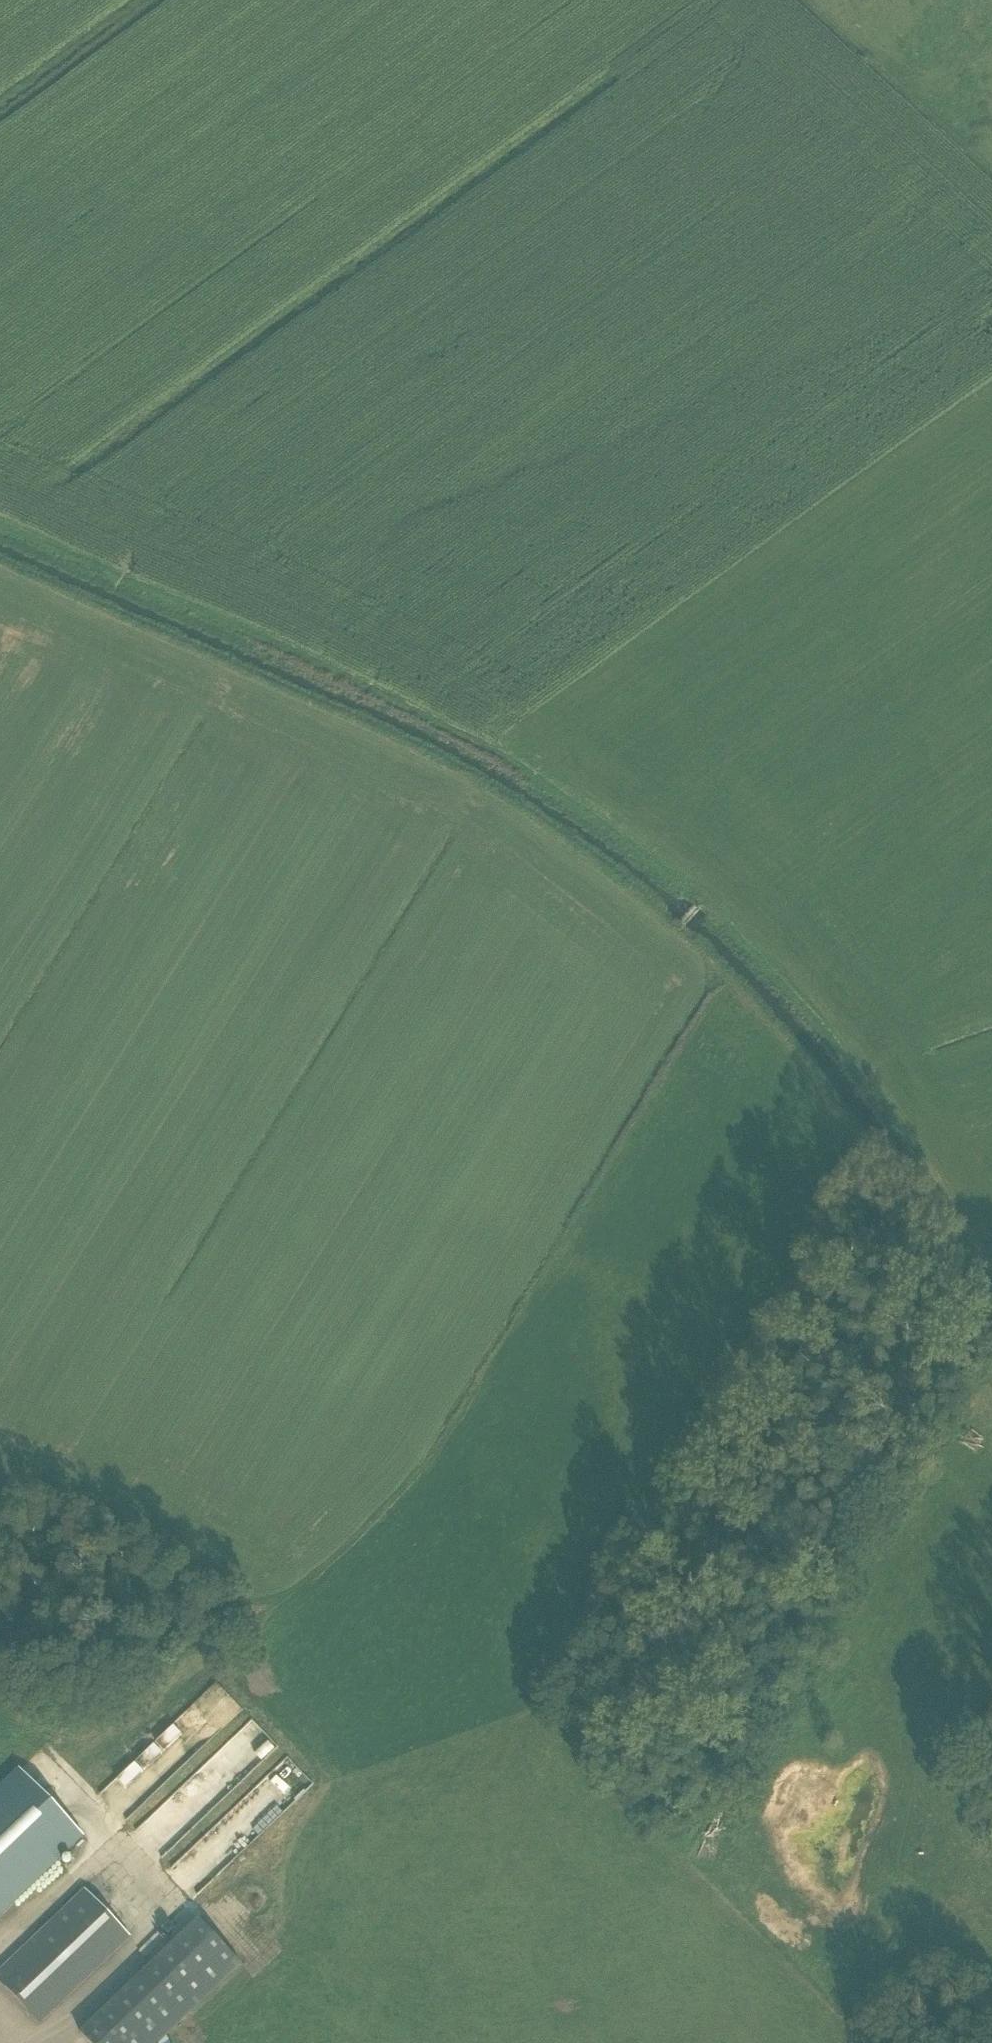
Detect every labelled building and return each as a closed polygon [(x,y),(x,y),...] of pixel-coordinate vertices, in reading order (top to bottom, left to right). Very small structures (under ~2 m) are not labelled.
[(219,1682),(129,1765),(150,1787),(240,1705),(219,1682)] [(239,1782),(280,1747),(255,1718),(198,1768),(191,1760),(161,1786),(189,1819),(236,1778),(239,1782)] [(83,1835),(20,1768),(0,1787),(0,1915),(83,1835)] [(54,2007),(129,1933),(83,1887),(0,1969),(0,1982),(39,2022),(54,2007)] [(199,1919),(80,2033),(90,2042),(159,2042),(241,1964),(199,1919)]
